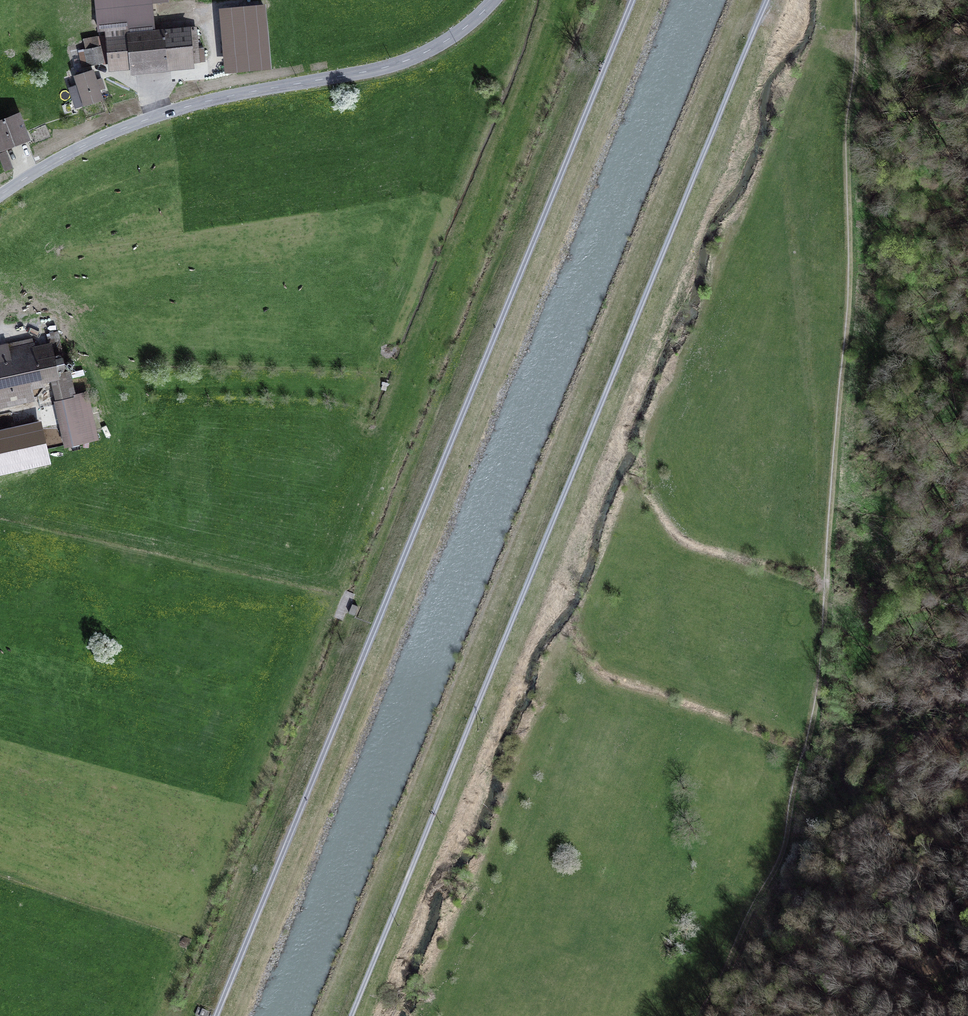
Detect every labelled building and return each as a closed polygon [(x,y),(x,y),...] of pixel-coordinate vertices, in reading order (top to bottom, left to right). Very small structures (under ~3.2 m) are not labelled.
[(153,31),(151,3),(150,0),(97,0),(100,29),(106,29),(110,66),(132,64),(132,68),(205,61),(204,48),(198,49),(195,27),(164,30),(153,31)] [(270,0),(252,0),(222,2),(226,68),(274,65),(270,0)] [(83,66),(102,62),(99,47),(80,51),(83,66)] [(96,80),(92,70),(75,75),(80,91),(72,93),(76,106),(102,98),(99,89),(104,88),(101,79),(96,80)] [(62,105),(65,114),(72,112),(70,103),(62,105)] [(1,148),(24,139),(28,138),(19,114),(0,121),(0,146),(1,148)] [(1,148),(2,150),(25,142),(24,139),(1,148)] [(7,150),(0,152),(0,158),(5,171),(14,167),(7,150)] [(57,374),(50,345),(34,349),(32,339),(0,345),(0,406),(33,398),(29,383),(52,377),(57,400),(74,397),(68,371),(57,374)] [(57,400),(67,444),(97,438),(87,394),(74,397),(57,400)] [(1,447),(19,443),(15,425),(0,428),(0,441),(1,447)] [(352,604),(349,613),(354,615),(358,606),(352,604)]
